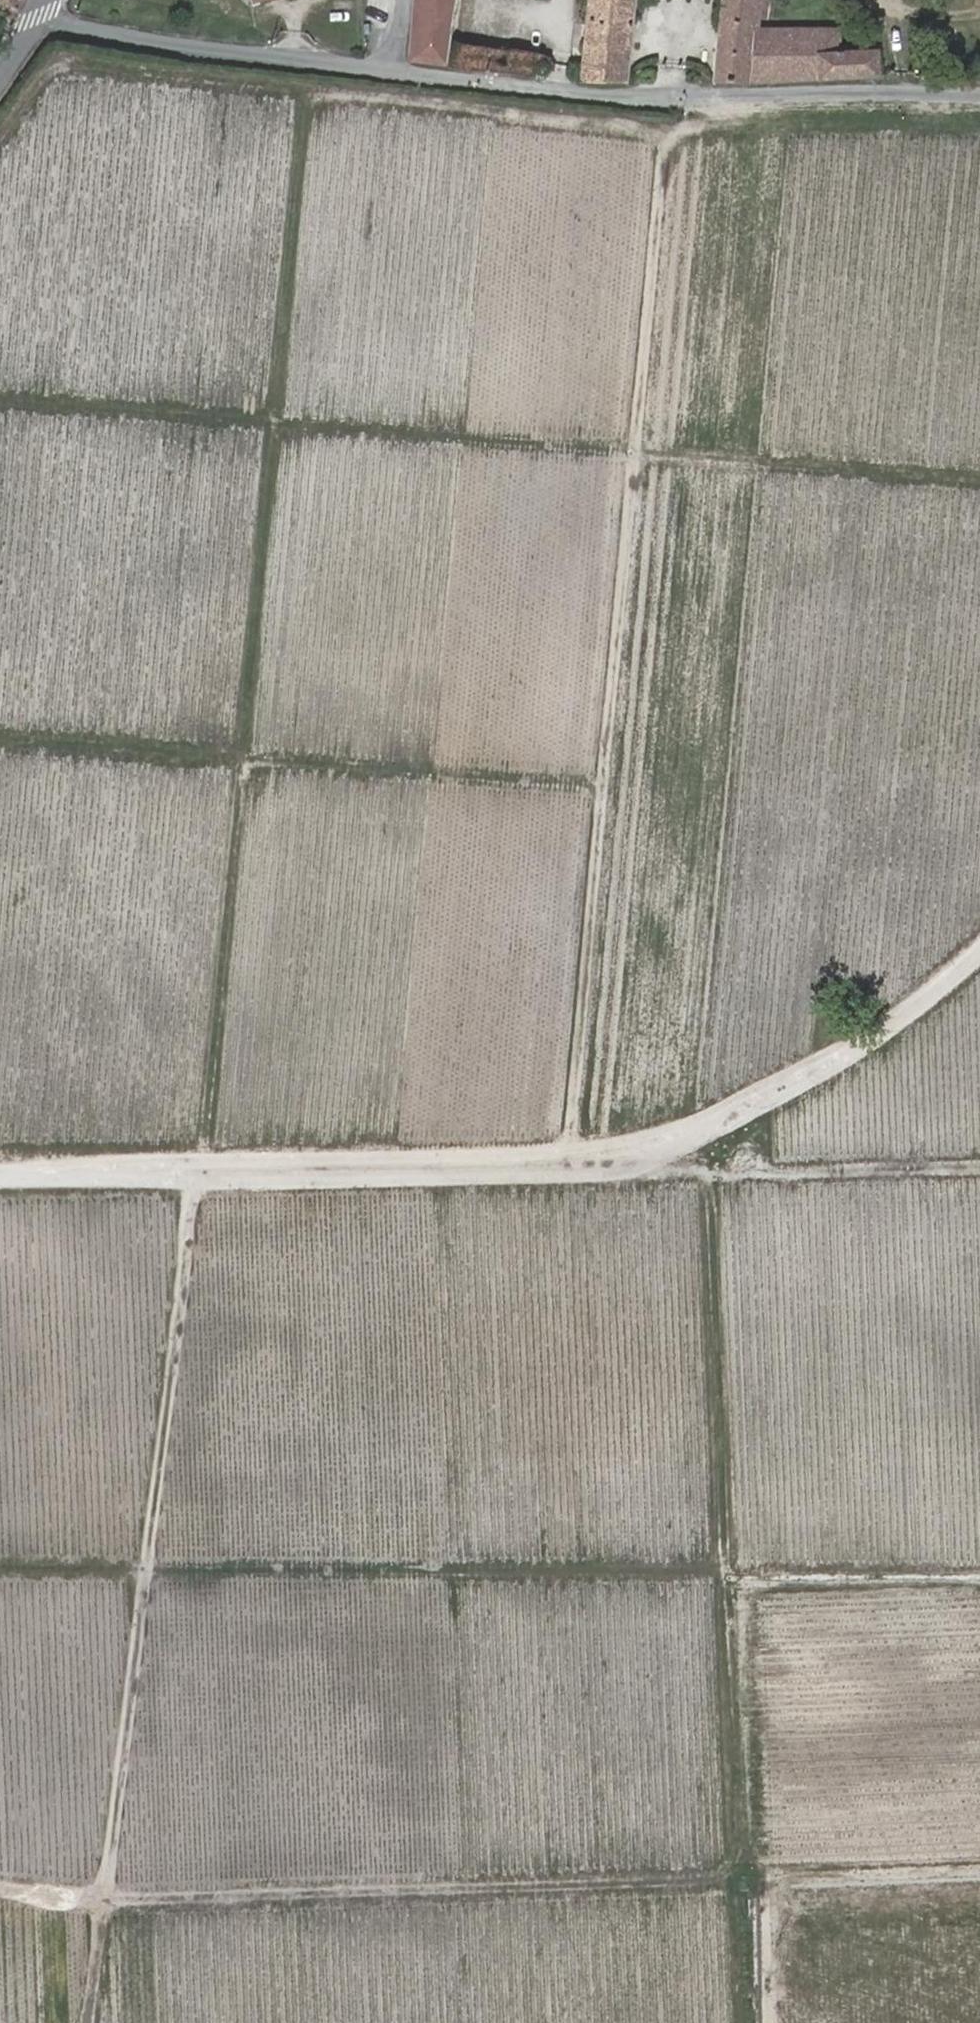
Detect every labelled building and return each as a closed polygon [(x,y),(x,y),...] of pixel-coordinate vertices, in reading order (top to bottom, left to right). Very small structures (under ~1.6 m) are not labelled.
[(252,9),(282,0),(250,0),(252,9)] [(412,54),(412,70),(449,74),(459,0),(415,0),(412,54)] [(587,87),(635,88),(636,88),(642,0),(594,0),(587,87)] [(728,87),(729,87),(760,87),(760,81),(762,38),(762,30),(762,27),(762,18),(762,16),(764,0),(733,0),(728,87)] [(854,88),(880,88),(880,60),(842,60),(841,40),(762,38),(760,81),(760,87),(768,87),(854,88)]
